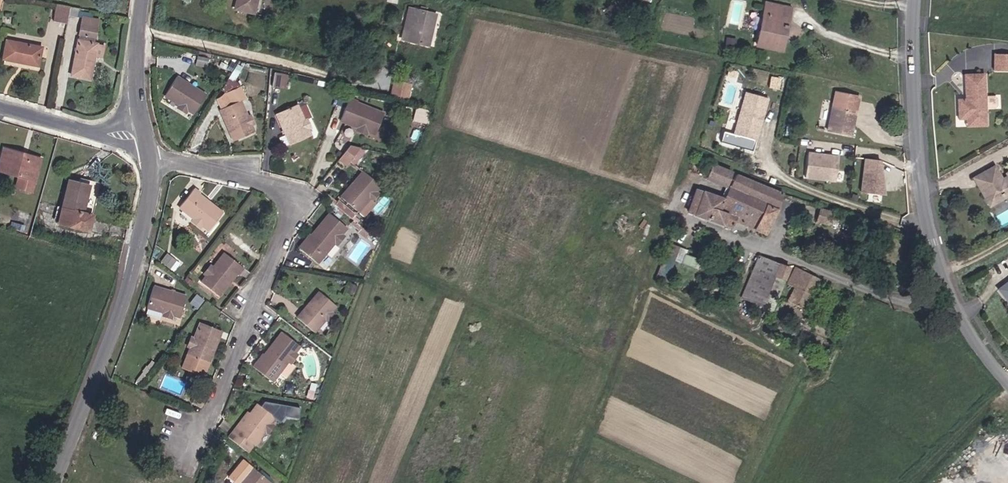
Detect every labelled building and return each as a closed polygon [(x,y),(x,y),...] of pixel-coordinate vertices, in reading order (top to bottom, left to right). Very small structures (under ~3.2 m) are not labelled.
[(65,17),(68,0),(66,0),(55,0),(52,15),(65,17)] [(759,30),(782,36),(784,27),(781,26),(784,14),(787,15),(790,0),(766,0),(759,30)] [(393,30),(414,35),(422,6),(400,1),(393,30)] [(81,16),(96,20),(98,11),(82,8),(81,16)] [(79,26),(94,29),(96,20),(81,16),(79,26)] [(736,34),(738,26),(729,24),(727,32),(736,34)] [(70,67),(89,70),(93,48),(96,35),(78,32),(70,67)] [(0,51),(36,58),(39,39),(4,33),(0,51)] [(93,48),(100,49),(102,36),(96,35),(93,48)] [(1006,48),(991,48),(991,64),(1006,63),(1006,48)] [(178,100),(183,102),(196,83),(170,65),(157,84),(171,94),(168,98),(176,104),(178,100)] [(982,67),(961,67),(961,87),(964,87),(964,92),(961,92),(953,92),(953,113),(961,113),(981,113),(982,103),(989,103),(991,101),(991,91),(989,89),(981,89),(982,67)] [(377,85),(392,88),(395,73),(381,70),(377,85)] [(775,83),(778,74),(769,71),(766,80),(775,83)] [(285,86),(286,73),(274,72),(272,85),(285,86)] [(844,100),(852,102),(856,88),(832,81),(821,120),(845,127),(848,116),(840,114),(844,100)] [(763,91),(741,85),(728,128),(717,125),(713,138),(728,143),(732,129),(749,135),(754,117),(752,116),(755,107),(757,108),(763,91)] [(359,123),(370,126),(378,104),(347,92),(348,89),(339,87),(331,112),(347,118),(346,122),(357,126),(359,123)] [(235,90),(215,99),(232,138),(252,129),(249,121),(254,119),(250,110),(245,112),(235,90)] [(299,116),(303,115),(298,106),(295,107),(288,92),(266,102),(280,135),(302,125),(299,116)] [(840,114),(848,116),(852,102),(844,100),(840,114)] [(428,122),(431,110),(416,107),(413,119),(428,122)] [(328,152),(336,157),(349,141),(338,138),(328,152)] [(5,140),(0,159),(0,163),(20,168),(17,179),(33,184),(41,155),(24,150),(25,145),(5,140)] [(24,150),(41,155),(42,150),(25,145),(24,150)] [(831,174),(834,149),(803,146),(801,171),(831,174)] [(701,166),(723,174),(728,161),(706,152),(701,166)] [(887,195),(890,160),(876,154),(864,186),(887,195)] [(976,178),(987,198),(1001,190),(997,182),(1002,179),(1004,180),(1007,177),(1007,164),(1004,166),(1007,170),(1000,173),(993,159),(984,163),(988,172),(976,178)] [(732,204),(741,185),(748,169),(740,166),(731,162),(719,189),(714,202),(721,204),(723,201),(732,204)] [(972,170),(976,178),(988,172),(984,163),(972,170)] [(372,195),(375,187),(372,185),(375,180),(354,168),(338,196),(359,208),(367,193),(372,195)] [(741,185),(773,198),(780,182),(748,169),(741,185)] [(62,214),(90,220),(101,173),(91,171),(90,177),(79,174),(72,172),(62,214)] [(1001,190),(1007,186),(1007,177),(1004,180),(1002,179),(997,182),(1001,190)] [(196,226),(210,208),(184,188),(187,185),(180,179),(164,201),(178,212),(174,217),(182,223),(186,218),(196,226)] [(682,204),(701,212),(712,186),(692,179),(682,204)] [(750,219),(761,224),(773,198),(741,185),(732,204),(729,211),(738,215),(750,219)] [(726,221),(729,211),(732,204),(723,201),(721,204),(714,202),(719,189),(712,186),(701,212),(726,221)] [(839,211),(834,209),(834,206),(812,200),(809,211),(838,218),(839,211)] [(1003,226),(1007,223),(1007,209),(998,215),(1003,226)] [(726,221),(735,224),(738,215),(729,211),(726,221)] [(335,243),(339,245),(346,238),(342,235),(348,229),(332,214),(312,236),(309,234),(298,246),(318,264),(335,243)] [(349,215),(347,218),(355,225),(358,222),(349,215)] [(362,232),(365,227),(358,222),(355,225),(354,226),(362,232)] [(672,254),(679,258),(686,246),(679,242),(672,254)] [(230,264),(232,265),(238,258),(219,243),(207,258),(203,256),(196,265),(199,268),(192,277),(209,290),(230,264)] [(682,260),(696,263),(698,253),(684,251),(682,260)] [(767,267),(778,271),(782,261),(759,251),(751,267),(764,272),(767,267)] [(174,270),(180,260),(167,252),(161,261),(174,270)] [(779,296),(797,303),(814,271),(788,261),(779,279),(785,281),(779,296)] [(741,295),(753,299),(764,272),(751,267),(741,295)] [(998,284),(1006,294),(1007,293),(1007,276),(998,284)] [(162,311),(171,314),(177,293),(143,282),(137,303),(154,309),(152,314),(161,316),(162,311)] [(335,315),(331,312),(338,305),(320,292),(297,319),(315,333),(325,320),(329,322),(335,315)] [(175,350),(197,359),(211,326),(189,317),(182,333),(177,332),(174,341),(178,343),(175,350)] [(293,366),(300,358),(295,353),(302,347),(285,332),(260,359),(258,358),(251,366),(270,383),(288,362),(293,366)] [(192,396),(194,392),(185,389),(182,396),(190,399),(192,396)] [(270,424),(268,422),(272,417),(277,421),(282,414),(295,417),(297,406),(261,400),(258,404),(255,402),(247,412),(234,430),(251,442),(252,443),(263,429),(265,431),(270,424)] [(251,442),(234,430),(247,412),(243,409),(224,435),(245,450),(251,442)] [(271,481),(253,466),(239,482),(269,482),(271,481)]
